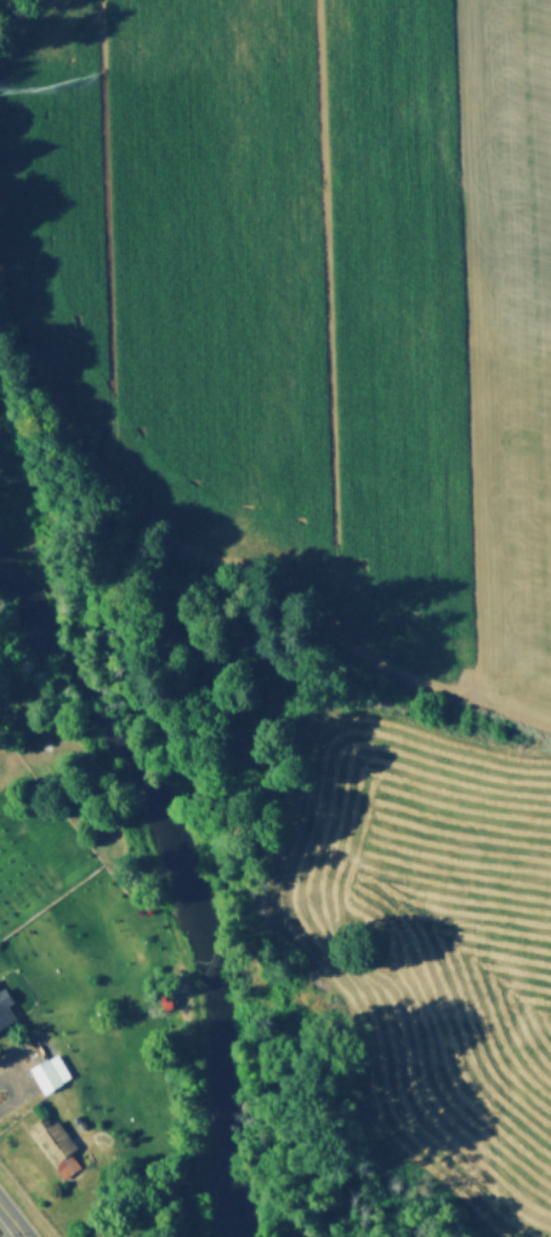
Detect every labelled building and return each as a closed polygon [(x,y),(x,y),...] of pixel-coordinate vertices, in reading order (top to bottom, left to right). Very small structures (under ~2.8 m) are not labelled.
[(8,1016),(0,1023),(0,1005),(8,1016)] [(2,1061),(23,1049),(40,1038),(63,1077),(34,1095),(21,1073),(13,1078),(2,1061)] [(55,1163),(57,1156),(46,1142),(42,1146),(38,1140),(41,1136),(36,1130),(38,1128),(32,1120),(42,1112),(49,1119),(55,1114),(63,1124),(61,1127),(75,1144),(72,1146),(69,1152),(78,1163),(61,1176),(52,1165),(55,1163)] [(74,1120),(78,1117),(83,1123),(79,1127),(74,1120)]
